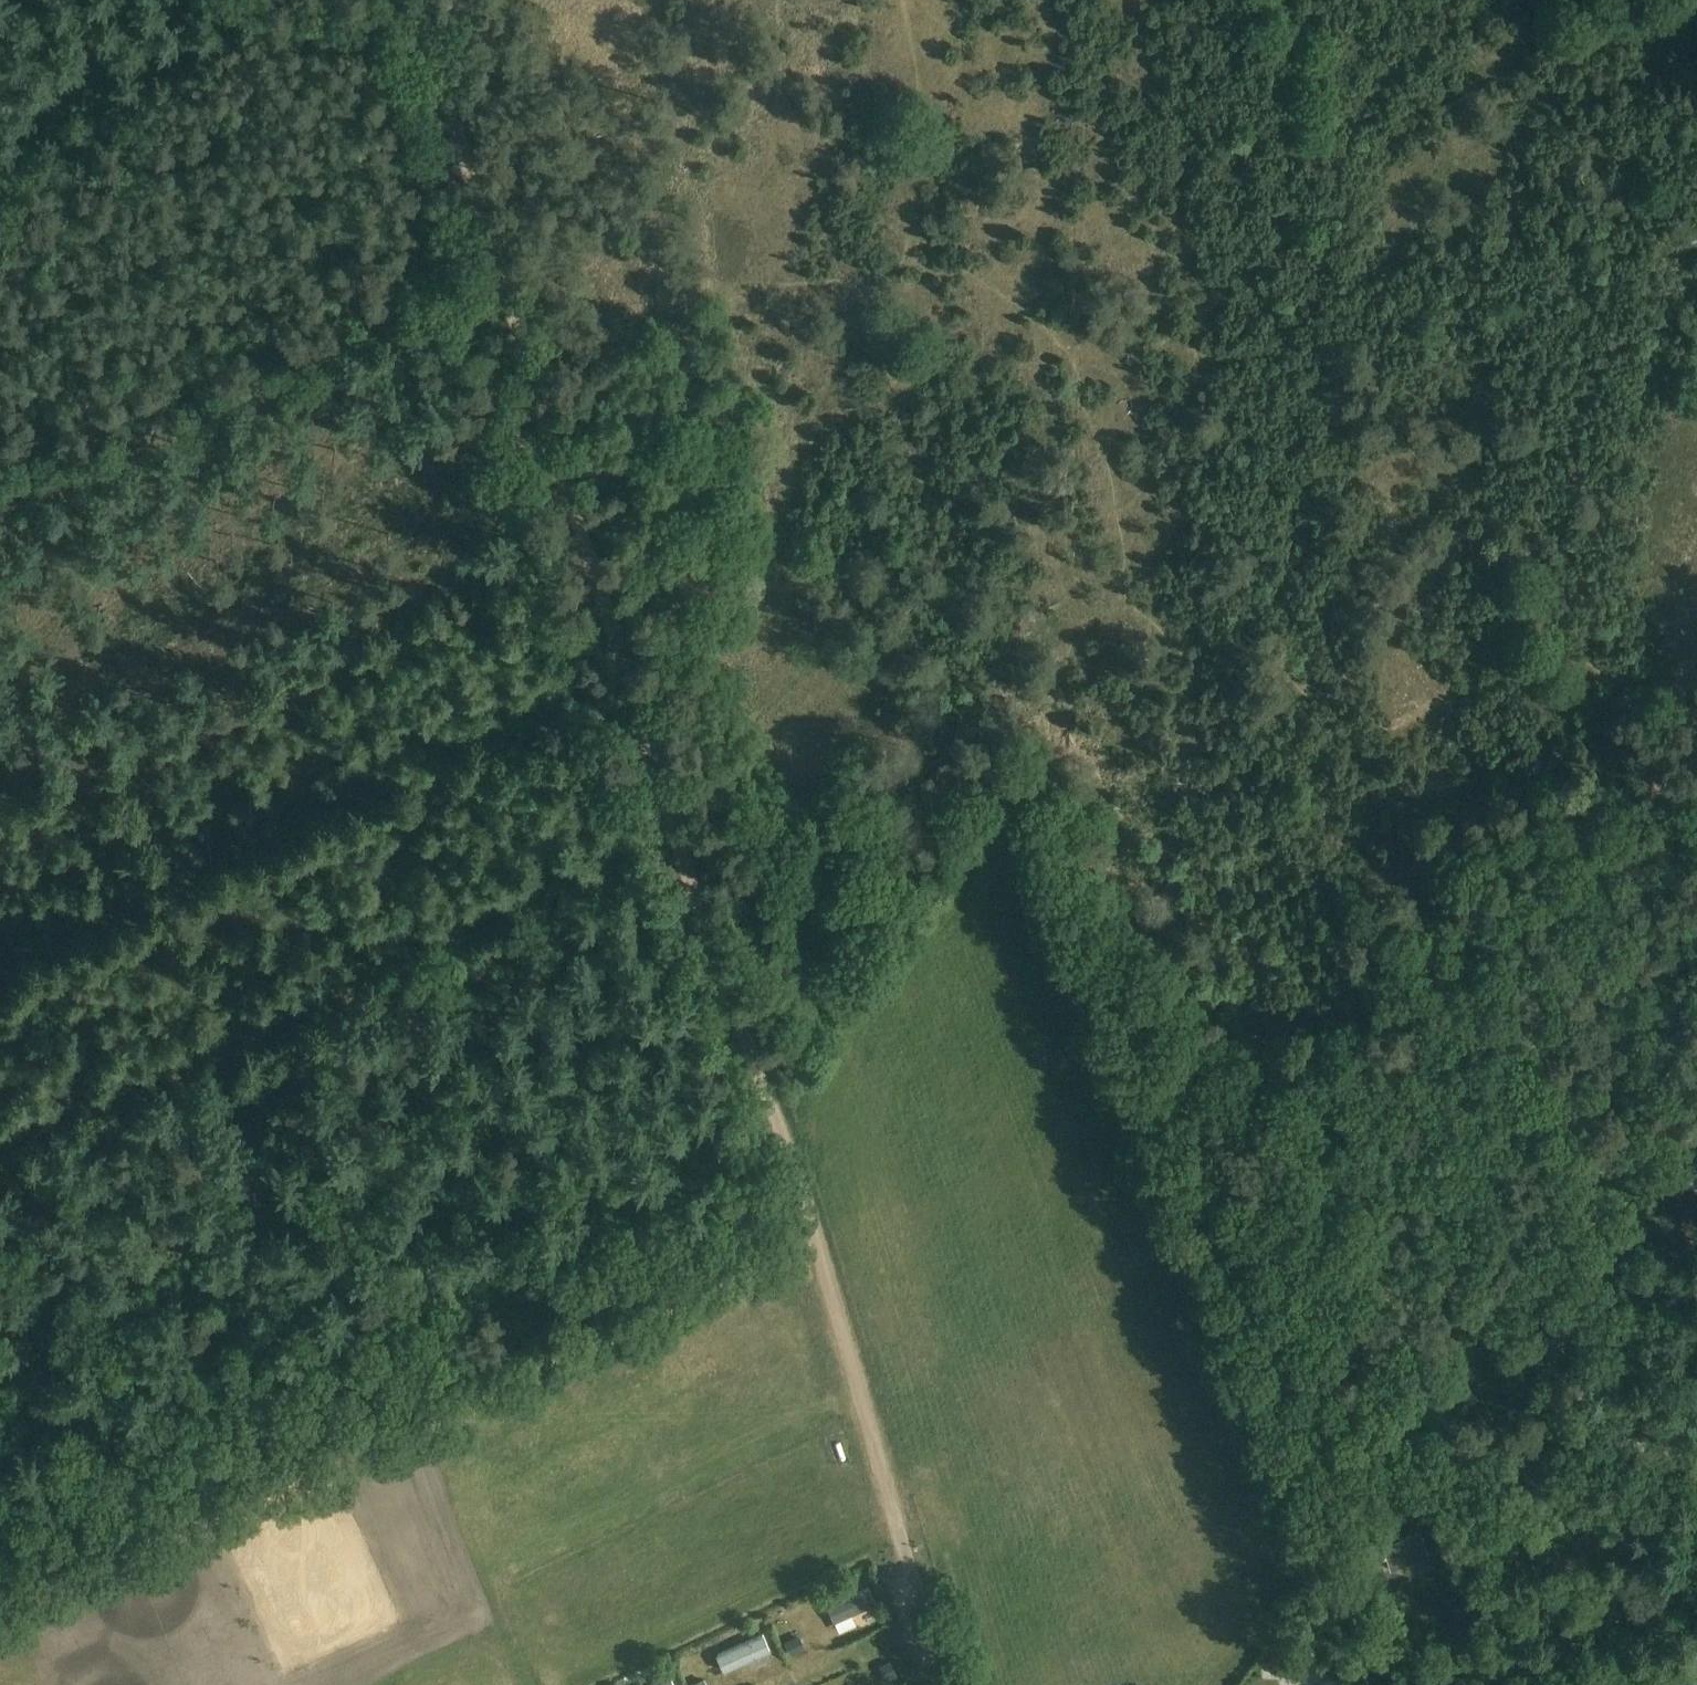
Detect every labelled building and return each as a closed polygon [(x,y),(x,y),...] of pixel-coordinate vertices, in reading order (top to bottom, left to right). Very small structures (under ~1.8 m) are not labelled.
[(1431,1559),(1423,1533),(1384,1546),(1392,1572),(1431,1559)]
